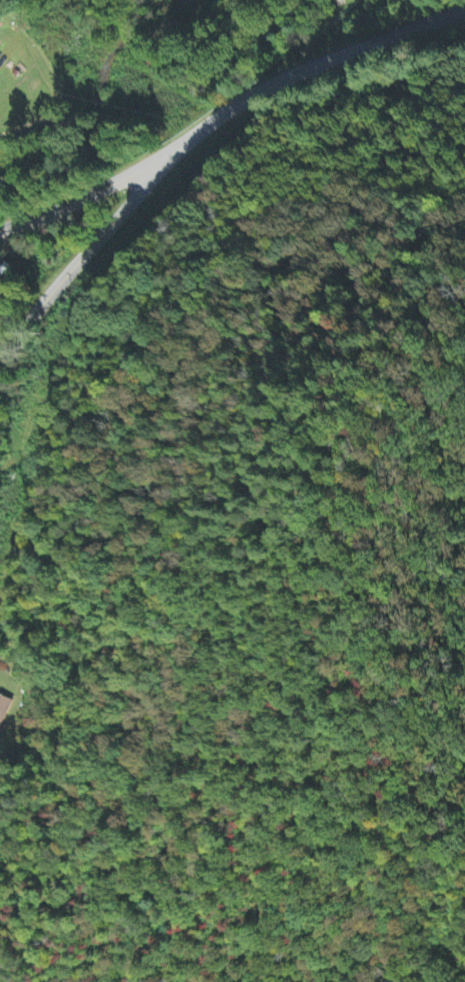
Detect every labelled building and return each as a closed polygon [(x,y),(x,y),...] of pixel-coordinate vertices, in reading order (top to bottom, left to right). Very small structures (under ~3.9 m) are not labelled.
[(12,701),(0,695),(0,730),(12,701)]
